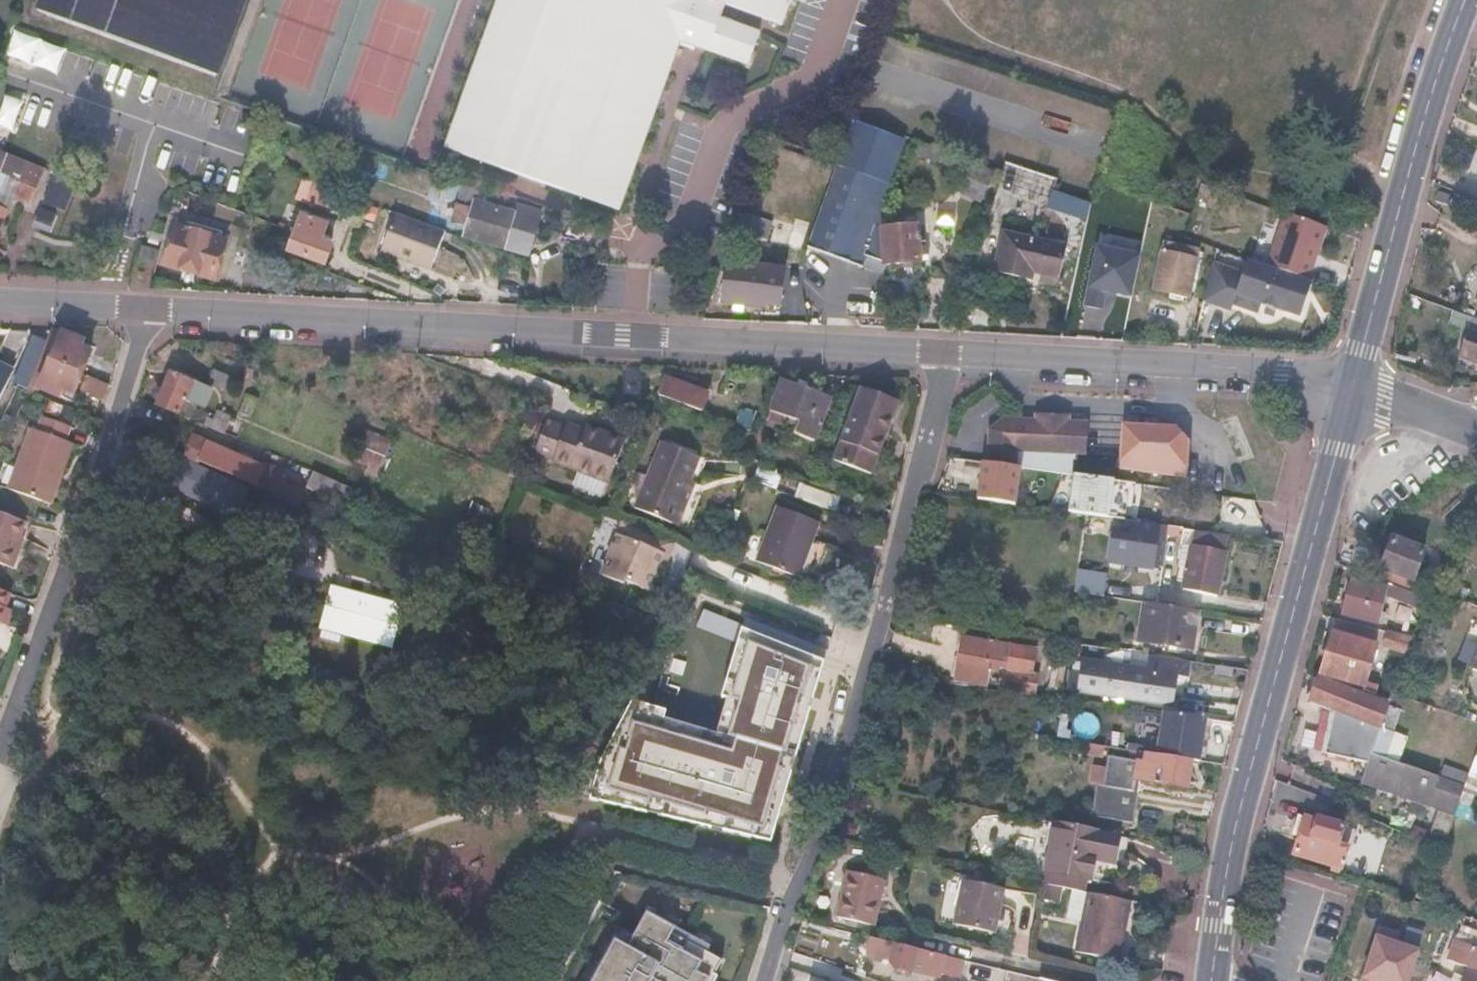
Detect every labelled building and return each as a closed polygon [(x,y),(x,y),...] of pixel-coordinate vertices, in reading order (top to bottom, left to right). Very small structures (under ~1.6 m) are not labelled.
[(40,10),(218,75),(245,0),(44,0),(40,10)] [(490,48),(455,145),(629,208),(690,40),(759,64),(770,34),(729,19),(735,3),(793,24),(801,0),(507,0),(490,48)] [(88,59),(35,40),(25,67),(78,86),(88,59)] [(15,133),(21,102),(1,98),(0,105),(0,130),(15,133)] [(837,170),(834,169),(803,250),(857,270),(862,256),(886,264),(885,228),(874,225),(881,205),(905,142),(857,124),(840,171),(837,170)] [(944,154),(924,148),(920,155),(939,164),(944,154)] [(0,151),(0,209),(6,211),(7,212),(13,197),(18,183),(33,188),(40,166),(0,151)] [(939,164),(939,165),(963,176),(959,184),(963,186),(960,193),(980,202),(993,175),(955,158),(944,154),(939,164)] [(1033,173),(1017,167),(1004,201),(1039,213),(1047,188),(1041,186),(1030,183),(1033,173)] [(1045,176),(1033,173),(1030,183),(1041,186),(1045,176)] [(70,181),(51,175),(42,201),(60,208),(70,181)] [(339,195),(302,181),(295,199),(332,213),(339,195)] [(33,188),(18,183),(13,197),(29,203),(34,188),(33,188)] [(456,209),(453,216),(452,221),(455,221),(453,227),(461,230),(463,224),(468,226),(465,236),(504,248),(515,213),(475,201),(478,193),(463,188),(456,209)] [(1046,212),(1084,220),(1088,202),(1049,194),(1046,212)] [(369,202),(351,196),(343,217),(361,224),(369,202)] [(885,206),(881,205),(874,225),(885,228),(885,206)] [(456,209),(449,207),(447,214),(453,216),(456,209)] [(53,213),(39,208),(34,225),(47,230),(53,213)] [(1326,227),(1286,212),(1268,267),(1269,268),(1308,281),(1326,227)] [(451,231),(398,213),(384,253),(434,271),(451,231)] [(745,214),(738,231),(766,243),(773,225),(745,214)] [(326,225),(302,216),(288,251),(323,265),(330,247),(319,243),(326,225)] [(917,225),(885,228),(886,264),(920,263),(920,260),(928,260),(927,255),(919,256),(917,225)] [(224,243),(174,227),(161,266),(211,281),(224,243)] [(1075,242),(1002,228),(994,269),(1067,283),(1075,242)] [(291,232),(282,229),(278,240),(287,243),(291,232)] [(748,240),(737,236),(730,254),(742,258),(748,240)] [(1098,247),(1089,289),(1136,299),(1142,254),(1098,247)] [(1217,251),(1205,248),(1203,257),(1216,260),(1217,251)] [(1185,256),(1163,254),(1159,291),(1172,293),(1181,294),(1194,295),(1198,258),(1191,257),(1192,252),(1185,252),(1185,256)] [(1214,263),(1208,303),(1229,311),(1231,304),(1255,311),(1257,303),(1297,316),(1308,281),(1269,268),(1244,260),(1243,268),(1214,263)] [(732,265),(728,267),(721,286),(720,305),(744,308),(763,310),(764,305),(777,306),(781,271),(732,265)] [(1468,333),(1476,337),(1476,320),(1473,319),(1468,333)] [(52,327),(51,331),(40,356),(83,374),(92,352),(80,347),(83,339),(52,327)] [(1468,333),(1459,356),(1476,363),(1476,337),(1468,333)] [(83,374),(40,356),(25,390),(38,395),(41,388),(61,396),(63,390),(74,394),(83,374)] [(12,369),(0,364),(0,393),(12,369)] [(238,378),(216,368),(210,381),(233,390),(238,378)] [(167,381),(161,378),(153,397),(158,399),(156,404),(179,413),(184,401),(193,405),(188,417),(224,432),(225,430),(231,415),(219,410),(215,419),(209,416),(211,412),(204,409),(211,394),(191,386),(193,382),(171,372),(167,381)] [(108,385),(88,376),(84,387),(104,395),(108,385)] [(712,394),(670,379),(663,396),(704,412),(712,394)] [(831,396),(785,379),(769,423),(818,440),(831,396)] [(898,398),(863,386),(839,462),(874,475),(898,398)] [(193,405),(184,401),(179,413),(188,417),(193,405)] [(994,429),(992,430),(991,461),(1074,472),(1077,451),(1091,452),(1095,422),(1075,421),(1076,414),(1042,412),(1042,419),(1023,418),(1022,431),(994,429)] [(36,430),(28,427),(6,489),(49,505),(57,484),(52,482),(66,442),(62,441),(68,426),(41,417),(36,430)] [(1023,418),(1012,418),(994,429),(1022,431),(1023,418)] [(536,450),(551,455),(549,460),(606,481),(622,439),(583,424),(581,429),(579,434),(562,427),(547,422),(536,450)] [(564,422),(562,427),(579,434),(581,429),(564,422)] [(1184,427),(1131,424),(1126,466),(1189,475),(1194,440),(1184,427)] [(364,431),(359,443),(368,446),(386,453),(391,442),(364,431)] [(197,462),(198,459),(300,504),(305,493),(269,477),(274,466),(262,461),(261,463),(250,459),(252,455),(239,448),(237,454),(193,435),(191,440),(185,451),(184,456),(197,462)] [(191,440),(184,437),(179,449),(185,451),(191,440)] [(701,454),(662,438),(635,504),(675,520),(701,454)] [(72,444),(66,442),(52,482),(57,484),(72,444)] [(368,446),(359,443),(352,462),(379,475),(384,464),(382,463),(365,456),(368,446)] [(368,446),(365,456),(382,463),(387,454),(386,453),(368,446)] [(972,504),(1012,510),(1019,470),(978,464),(972,504)] [(354,487),(315,471),(309,486),(329,495),(347,503),(354,487)] [(1140,481),(1074,472),(1069,511),(1135,520),(1140,481)] [(820,521),(779,505),(757,560),(798,577),(820,521)] [(297,525),(261,508),(255,523),(290,539),(297,525)] [(0,511),(0,563),(16,569),(27,540),(34,523),(0,511)] [(679,539),(629,519),(616,550),(662,569),(669,552),(672,554),(679,539)] [(1162,537),(1125,532),(1121,561),(1164,568),(1166,555),(1159,555),(1162,537)] [(1215,540),(1193,536),(1184,587),(1218,593),(1226,550),(1214,548),(1215,540)] [(1424,549),(1389,537),(1375,579),(1384,582),(1409,592),(1424,549)] [(31,542),(27,540),(16,569),(21,570),(31,542)] [(616,550),(609,568),(655,587),(662,569),(616,550)] [(1127,582),(1101,576),(1098,589),(1124,595),(1127,582)] [(1382,586),(1350,578),(1342,612),(1375,620),(1381,595),(1420,611),(1424,598),(1409,592),(1384,582),(1382,586)] [(355,593),(336,588),(326,623),(391,642),(401,606),(369,597),(368,603),(353,599),(355,593)] [(369,597),(355,593),(353,599),(368,603),(369,597)] [(1159,604),(1145,602),(1139,639),(1194,648),(1200,611),(1159,604)] [(3,606),(0,613),(0,622),(4,624),(10,609),(3,606)] [(1376,641),(1331,630),(1320,675),(1362,686),(1361,690),(1375,695),(1378,686),(1364,680),(1376,641)] [(629,720),(607,796),(776,844),(831,655),(748,631),(729,694),(749,700),(739,735),(746,737),(741,752),(629,720)] [(1408,638),(1385,632),(1381,645),(1403,651),(1408,638)] [(984,639),(964,635),(962,645),(983,649),(984,639)] [(983,649),(962,645),(957,679),(989,684),(991,668),(1004,670),(1018,673),(1023,645),(984,639),(983,649)] [(1018,673),(1004,670),(1001,689),(1038,695),(1041,675),(1035,674),(1039,647),(1023,645),(1018,673)] [(1082,674),(1072,672),(1069,690),(1172,707),(1177,678),(1187,680),(1190,660),(1149,654),(1146,670),(1085,660),(1082,674)] [(1065,659),(1056,658),(1053,676),(1062,678),(1065,659)] [(1232,667),(1217,665),(1214,678),(1229,680),(1232,667)] [(1317,679),(1308,701),(1336,711),(1323,754),(1364,767),(1369,754),(1387,706),(1352,693),(1317,679)] [(1395,683),(1384,679),(1381,697),(1389,700),(1392,693),(1395,683)] [(1354,688),(1352,693),(1387,706),(1389,700),(1381,697),(1375,695),(1361,690),(1354,688)] [(1389,700),(1387,706),(1369,754),(1382,759),(1404,698),(1392,693),(1389,700)] [(1194,760),(1200,761),(1208,718),(1165,711),(1160,738),(1155,737),(1152,753),(1194,760)] [(1107,747),(1092,745),(1090,754),(1105,756),(1107,747)] [(1135,788),(1136,778),(1185,786),(1189,785),(1194,760),(1152,753),(1141,751),(1140,760),(1110,755),(1106,783),(1098,782),(1093,813),(1134,821),(1139,789),(1135,788)] [(1393,794),(1407,799),(1435,808),(1427,833),(1424,841),(1442,851),(1454,815),(1458,804),(1459,805),(1465,787),(1382,759),(1369,754),(1364,767),(1360,780),(1394,792),(1393,794)] [(1344,802),(1305,789),(1293,826),(1298,828),(1290,853),(1335,867),(1334,871),(1338,872),(1348,841),(1339,838),(1343,824),(1338,822),(1344,802)] [(1078,824),(1057,820),(1047,869),(1091,879),(1096,858),(1098,848),(1117,851),(1121,832),(1078,824)] [(1427,833),(1411,827),(1409,834),(1424,841),(1427,833)] [(1117,851),(1098,848),(1096,858),(1115,862),(1117,851)] [(887,880),(850,872),(841,919),(878,927),(887,880)] [(1005,886),(967,877),(958,921),(997,929),(1005,886)] [(1132,899),(1089,891),(1077,949),(1121,957),(1132,899)] [(718,976),(714,975),(722,960),(673,934),(678,926),(648,909),(634,936),(619,927),(590,980),(715,980),(718,976)] [(869,938),(866,951),(889,957),(897,967),(912,970),(912,968),(941,974),(942,971),(960,975),(964,959),(895,944),(878,940),(869,938)] [(1454,939),(1447,959),(1468,967),(1476,970),(1476,948),(1454,939)] [(912,970),(897,967),(895,974),(911,977),(912,970)] [(1468,967),(1462,980),(1476,980),(1476,970),(1468,967)]
